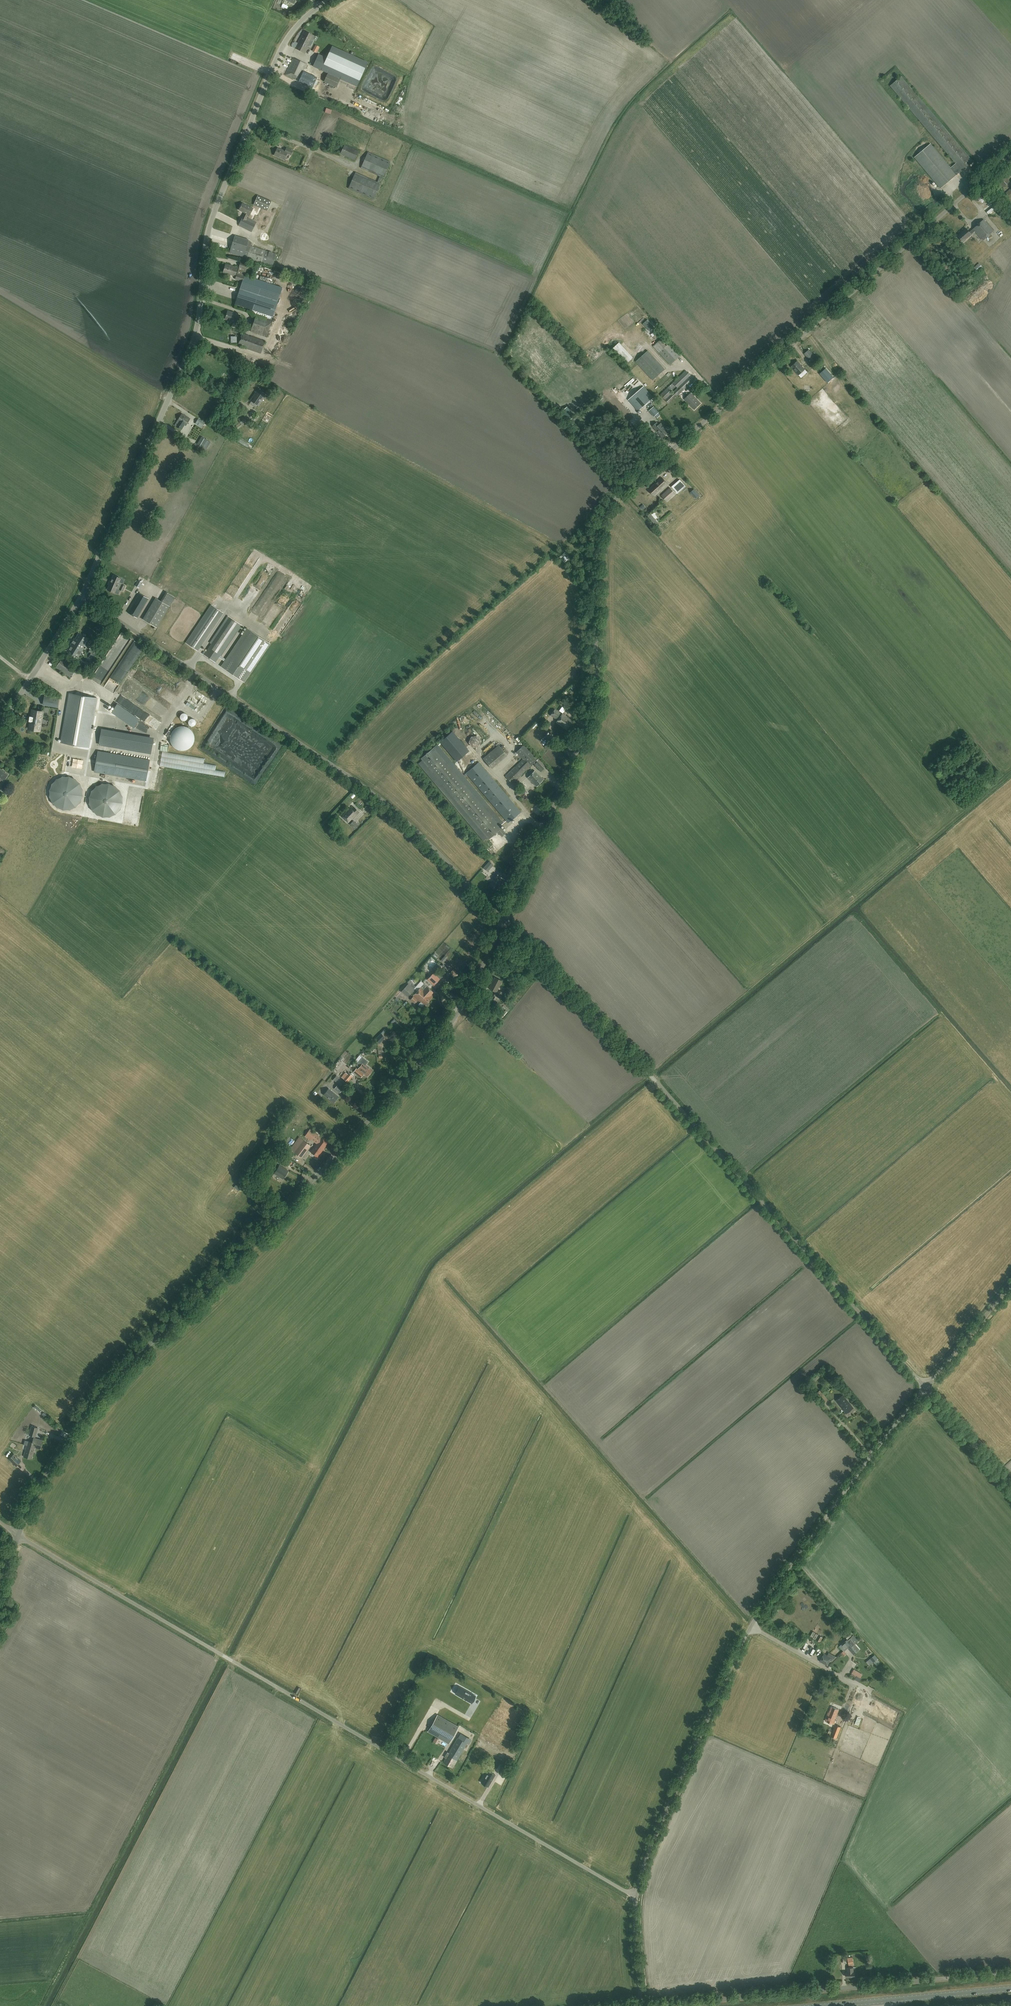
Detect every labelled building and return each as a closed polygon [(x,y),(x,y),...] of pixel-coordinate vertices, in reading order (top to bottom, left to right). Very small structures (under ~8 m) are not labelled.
[(295,48),(300,51),(303,43),(304,43),(309,33),(304,31),(299,41),(298,41),(295,48)] [(300,51),(305,53),(313,36),(309,33),(304,43),(303,43),(300,51)] [(318,54),(313,66),(328,73),(327,73),(328,73),(340,79),(357,86),(368,62),(332,46),(326,58),(318,54)] [(313,88),(317,78),(302,71),(303,70),(304,70),(307,65),(292,58),(284,75),(313,88)] [(328,73),(324,82),(336,87),(340,79),(328,73)] [(890,85),(956,163),(950,168),(930,144),(914,157),(941,188),(956,175),(962,170),(973,161),(901,76),(890,85)] [(354,160),(358,151),(344,145),(340,154),(354,160)] [(291,155),(293,151),(286,148),(285,151),(277,148),(274,155),(284,160),(287,153),(291,155)] [(383,177),(390,162),(368,152),(361,168),(380,176),(377,182),(355,172),(348,188),(373,199),(380,184),(383,177)] [(999,190),(1009,181),(1002,173),(992,182),(999,190)] [(268,209),(271,202),(257,196),(253,205),(256,206),(257,204),(268,209)] [(251,232),(256,221),(248,217),(247,219),(246,218),(248,216),(249,216),(252,208),(242,203),(239,210),(245,213),(243,216),(238,225),(251,232)] [(990,216),(998,216),(999,206),(990,206),(990,216)] [(973,229),(969,232),(966,228),(958,235),(963,241),(971,234),(975,231),(983,240),(994,230),(984,219),(973,229)] [(272,265),(276,254),(250,246),(251,242),(248,241),(249,239),(235,235),(229,252),(272,265)] [(273,316),(282,287),(244,276),(246,269),(247,269),(248,265),(240,263),(239,267),(237,274),(235,279),(243,281),(235,304),(273,316)] [(973,276),(983,267),(979,263),(970,271),(973,276)] [(235,276),(237,268),(225,264),(223,272),(235,276)] [(237,323),(240,315),(228,311),(225,319),(237,323)] [(266,337),(272,320),(256,314),(250,331),(266,337)] [(654,327),(647,320),(643,324),(649,331),(654,327)] [(261,353),(265,341),(251,336),(242,333),(238,344),(245,346),(245,347),(261,353)] [(670,364),(679,356),(662,337),(653,346),(670,364)] [(613,345),(623,356),(622,358),(626,363),(633,356),(618,341),(613,345)] [(812,362),(817,357),(815,354),(814,355),(809,349),(804,354),(808,358),(809,358),(812,362)] [(652,380),(665,369),(647,350),(635,361),(652,380)] [(798,375),(805,369),(797,361),(791,366),(798,375)] [(826,368),(820,374),(827,383),(834,377),(826,368)] [(630,371),(614,384),(637,411),(653,397),(630,371)] [(694,379),(686,371),(660,395),(669,403),(694,379)] [(570,377),(575,383),(579,379),(574,374),(570,377)] [(258,406),(266,394),(258,388),(250,400),(258,406)] [(685,397),(684,399),(689,404),(691,405),(690,405),(694,409),(700,403),(695,397),(694,397),(693,396),(693,395),(690,392),(688,394),(686,392),(683,395),(685,397)] [(568,422),(576,415),(568,406),(560,413),(568,422)] [(190,418),(182,413),(175,425),(182,430),(184,425),(186,426),(190,418)] [(241,425),(246,421),(242,416),(237,420),(241,425)] [(198,418),(196,422),(195,423),(202,428),(205,422),(198,418)] [(662,437),(668,432),(660,423),(659,424),(657,422),(652,426),(662,437)] [(197,444),(202,447),(207,449),(211,442),(206,439),(201,437),(197,444)] [(661,478),(651,487),(648,490),(654,496),(657,493),(667,484),(661,478)] [(673,487),(678,493),(686,486),(680,480),(673,487)] [(661,496),(667,502),(676,493),(671,487),(661,496)] [(690,493),(695,499),(699,495),(694,489),(690,493)] [(655,524),(660,520),(653,511),(648,516),(655,524)] [(113,575),(110,582),(124,588),(125,586),(118,583),(120,578),(113,575)] [(124,588),(110,582),(107,589),(114,592),(116,588),(123,590),(124,588)] [(137,618),(148,599),(139,593),(133,603),(133,602),(127,612),(137,618)] [(156,628),(169,606),(170,606),(175,597),(167,593),(162,602),(155,598),(142,619),(156,628)] [(197,650),(222,612),(212,605),(186,643),(197,650)] [(202,654),(204,655),(215,663),(241,625),(229,617),(205,652),(204,651),(202,654)] [(247,629),(222,667),(244,682),(269,643),(247,629)] [(82,648),(87,639),(79,634),(75,640),(74,640),(67,651),(78,657),(83,649),(82,648)] [(92,660),(96,653),(97,653),(99,649),(95,647),(93,651),(92,650),(92,651),(90,649),(88,652),(90,654),(88,657),(92,660)] [(71,677),(78,667),(62,657),(56,667),(71,677)] [(69,693),(61,743),(88,748),(97,698),(69,693)] [(51,698),(49,705),(57,707),(59,700),(51,698)] [(118,704),(111,712),(134,727),(140,719),(118,704)] [(555,719),(560,713),(555,709),(550,716),(555,719)] [(42,713),(31,710),(28,729),(39,731),(40,725),(41,725),(42,720),(41,719),(42,713)] [(566,729),(572,721),(565,715),(562,713),(556,722),(566,729)] [(187,749),(189,748),(192,745),(193,743),(194,740),(194,736),(193,733),(191,731),(189,729),(186,727),(183,726),(180,726),(177,727),(174,729),(172,731),(171,734),(170,737),(170,740),(171,743),(172,746),(175,748),(177,750),(181,750),(184,750),(187,749)] [(452,732),(440,742),(456,762),(469,751),(452,732)] [(547,750),(553,745),(550,741),(544,747),(547,750)] [(513,784),(533,763),(534,764),(533,765),(540,772),(546,766),(524,744),(516,752),(522,759),(505,776),(513,784)] [(483,759),(491,769),(507,755),(499,745),(483,759)] [(483,841),(487,837),(489,839),(498,832),(502,837),(506,833),(499,826),(503,823),(439,746),(435,750),(433,748),(420,759),(422,760),(418,764),(483,841)] [(146,780),(150,760),(98,751),(94,771),(146,780)] [(508,823),(521,812),(479,762),(466,773),(508,823)] [(536,787),(543,780),(535,770),(527,777),(536,787)] [(353,807),(351,809),(350,808),(341,816),(347,822),(351,818),(352,820),(359,812),(353,807)] [(355,829),(358,825),(353,820),(350,824),(355,829)] [(490,841),(500,852),(505,848),(504,846),(505,845),(496,836),(490,841)] [(484,868),(487,871),(493,864),(490,861),(484,868)] [(496,890),(501,880),(498,879),(500,876),(494,873),(492,876),(493,877),(489,886),(496,890)] [(440,978),(434,973),(428,979),(434,985),(440,978)] [(494,977),(489,988),(497,992),(495,995),(500,998),(503,992),(497,990),(502,981),(494,977)] [(417,991),(408,984),(401,992),(407,997),(412,991),(414,994),(413,996),(419,1002),(420,1001),(424,1005),(425,1004),(426,1005),(427,1005),(429,1003),(429,1002),(428,1001),(423,997),(417,991)] [(426,986),(424,989),(421,987),(417,991),(423,997),(428,1001),(432,997),(430,996),(433,993),(426,986)] [(379,1043),(385,1037),(381,1034),(375,1040),(379,1043)] [(367,1076),(372,1070),(363,1062),(358,1069),(367,1076)] [(347,1082),(349,1079),(352,1076),(348,1072),(347,1073),(345,1072),(341,1077),(342,1078),(347,1082)] [(342,1085),(344,1087),(346,1088),(348,1086),(344,1083),(344,1082),(336,1075),(333,1079),(341,1086),(342,1085)] [(340,1093),(343,1089),(338,1084),(334,1089),(340,1093)] [(333,1102),(339,1096),(329,1088),(323,1094),(333,1102)] [(317,1157),(328,1142),(310,1129),(305,1136),(310,1140),(311,1139),(316,1143),(310,1151),(317,1157)] [(302,1157),(310,1145),(299,1137),(290,1149),(302,1157)] [(269,1161),(273,1164),(279,1156),(275,1153),(273,1155),(269,1160),(269,1161)] [(286,1155),(283,1153),(279,1159),(282,1161),(281,1162),(284,1164),(288,1166),(292,1160),(289,1158),(289,1157),(286,1155)] [(283,1178),(288,1170),(279,1165),(274,1173),(283,1178)] [(815,1394),(823,1403),(828,1399),(820,1390),(815,1394)] [(846,1413),(853,1408),(849,1402),(843,1394),(836,1400),(846,1413)] [(38,1428),(32,1426),(29,1434),(35,1436),(38,1428)] [(28,1441),(26,1445),(29,1446),(30,1445),(35,1447),(40,1448),(40,1447),(41,1447),(42,1445),(41,1444),(42,1440),(34,1437),(32,1442),(28,1441)] [(29,1446),(26,1445),(23,1456),(32,1458),(35,1447),(30,1445),(29,1446)] [(16,1465),(19,1463),(21,1460),(14,1453),(9,1458),(16,1465)] [(844,1642),(844,1643),(840,1646),(843,1651),(846,1649),(847,1648),(846,1647),(850,1644),(852,1646),(854,1643),(856,1642),(851,1636),(849,1638),(848,1639),(847,1638),(846,1638),(845,1639),(844,1640),(845,1641),(844,1642)] [(859,1649),(854,1643),(852,1646),(850,1644),(846,1647),(847,1648),(848,1648),(853,1654),(859,1649)] [(824,1653),(820,1661),(827,1666),(832,1658),(824,1653)] [(463,1688),(458,1695),(472,1703),(476,1696),(463,1688)] [(500,1716),(491,1711),(489,1705),(482,1701),(481,1702),(479,1705),(487,1708),(487,1711),(490,1712),(488,1716),(490,1716),(491,1722),(493,1723),(497,1722),(500,1723),(500,1726),(504,1725),(507,1719),(504,1718),(499,1719),(500,1716)] [(447,1705),(446,1709),(453,1713),(451,1717),(461,1721),(465,1713),(447,1705)] [(836,1717),(839,1709),(831,1706),(829,1712),(828,1712),(825,1721),(834,1724),(837,1717),(836,1717)] [(889,1721),(894,1711),(888,1708),(883,1719),(889,1721)] [(449,1744),(459,1726),(437,1714),(427,1731),(449,1744)] [(836,1738),(841,1726),(835,1724),(831,1736),(836,1738)] [(443,1762),(452,1767),(467,1743),(458,1737),(449,1753),(447,1752),(444,1757),(446,1758),(443,1762)] [(473,1749),(491,1750),(491,1738),(477,1738),(474,1738),(473,1749)] [(483,1780),(489,1784),(495,1774),(488,1770),(483,1780)] [(846,1976),(855,1976),(855,1971),(853,1971),(853,1967),(847,1967),(847,1971),(846,1971),(846,1976)]
